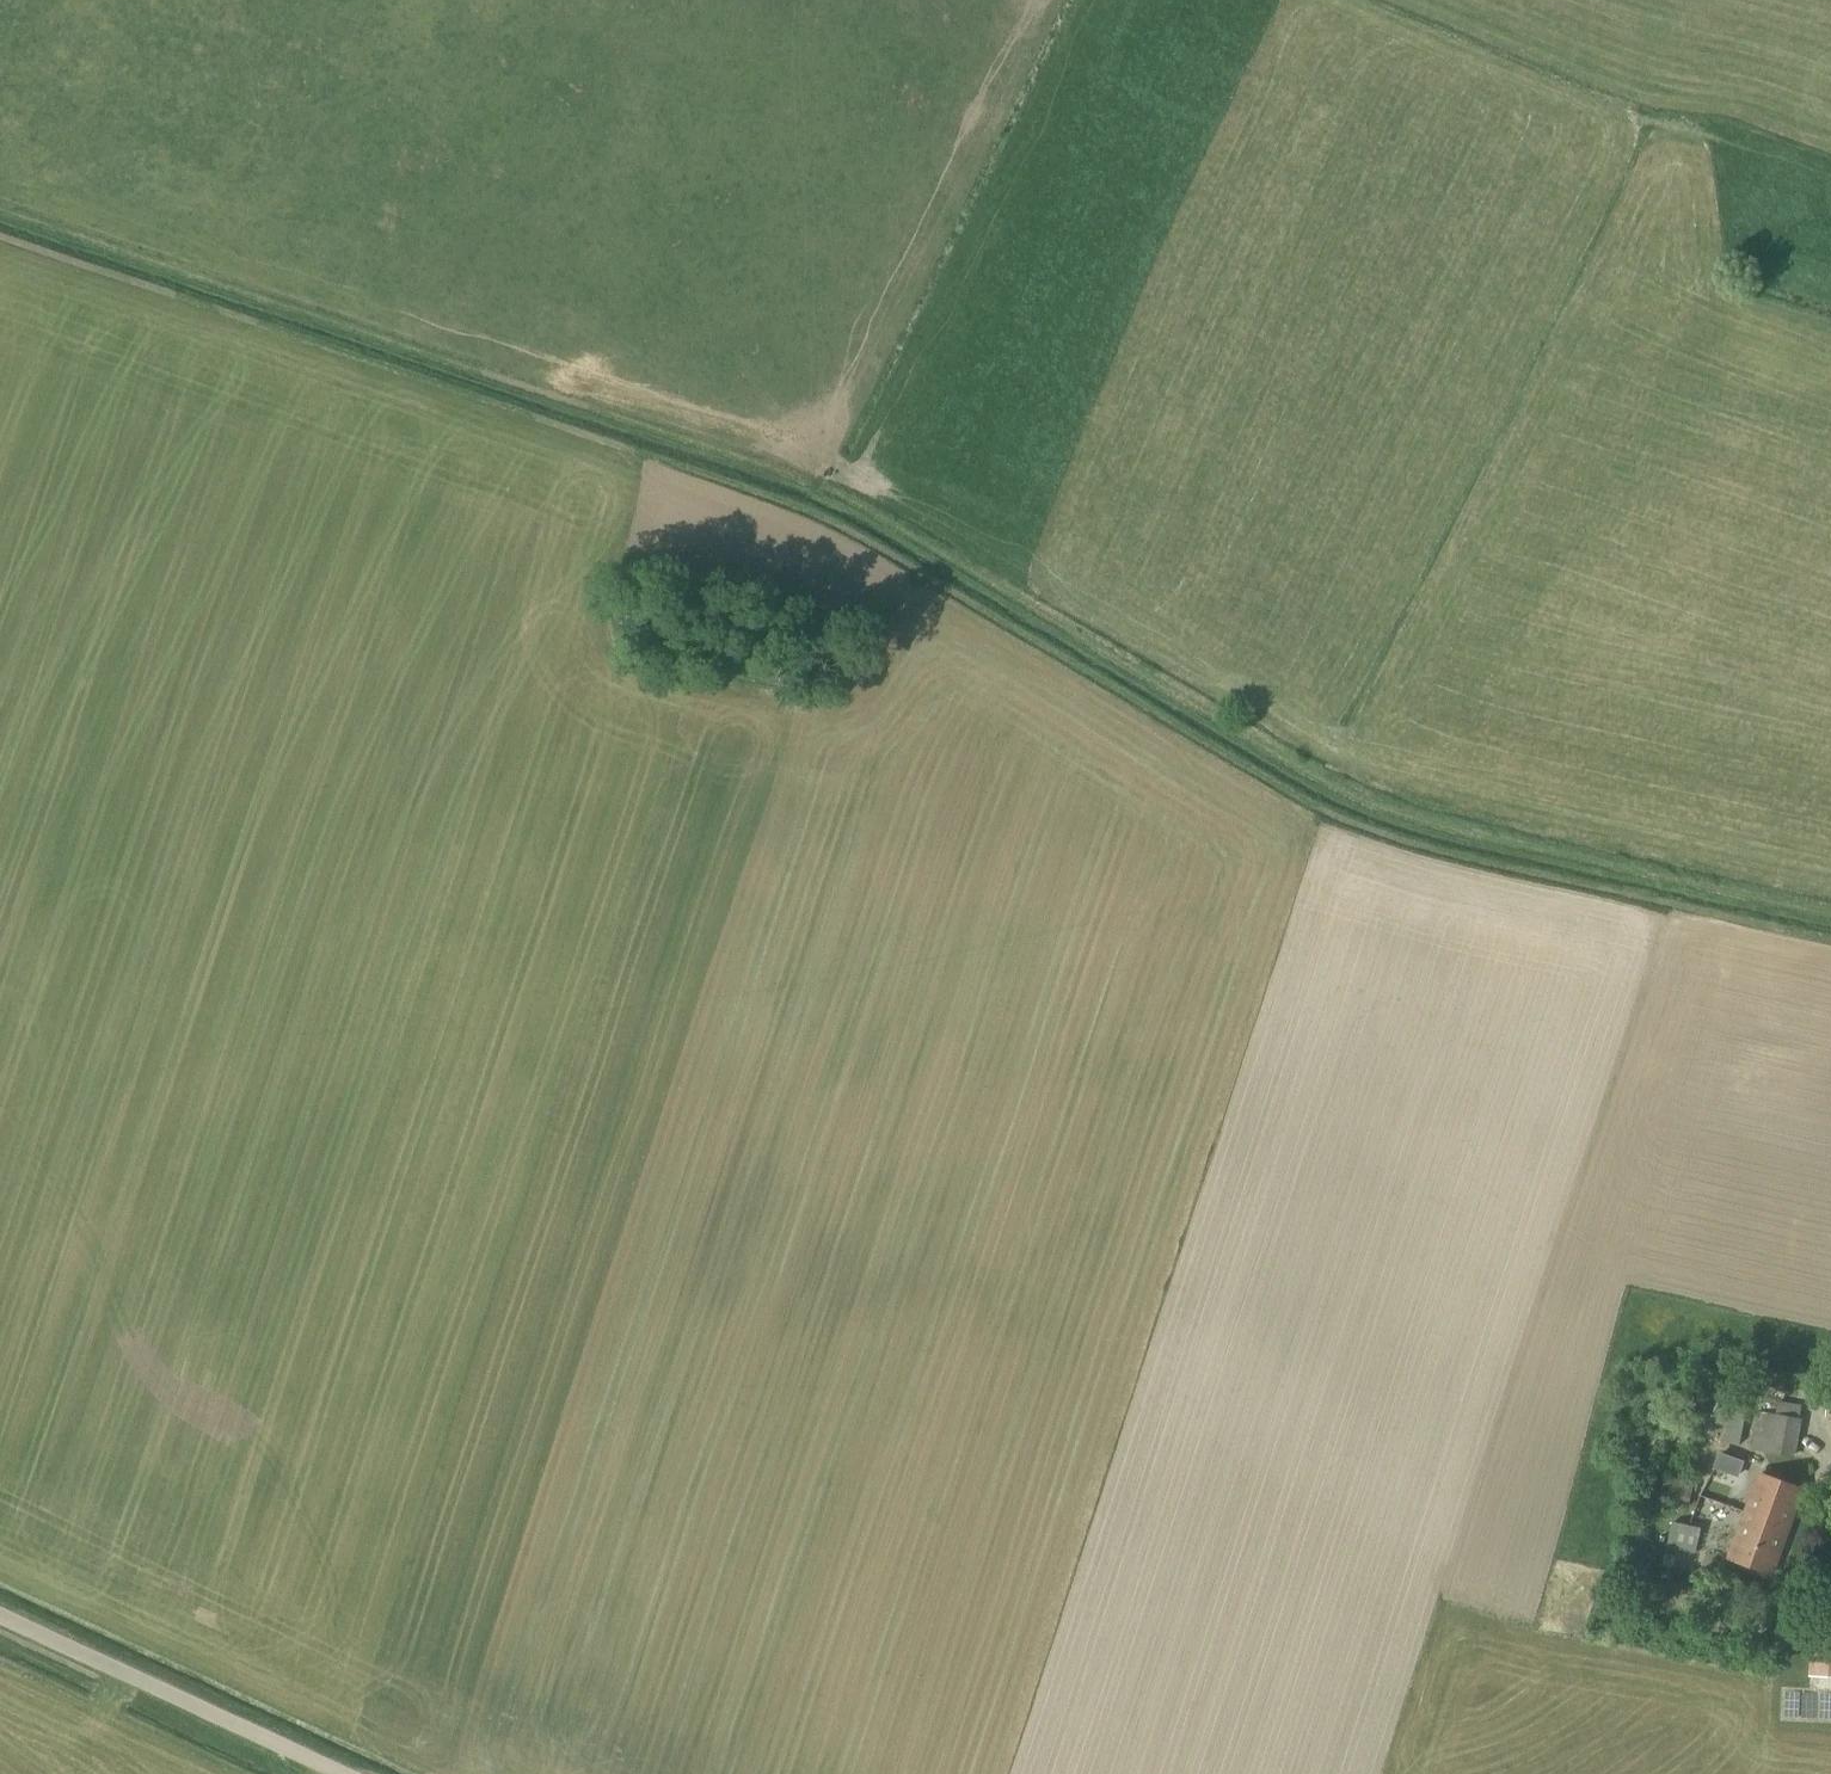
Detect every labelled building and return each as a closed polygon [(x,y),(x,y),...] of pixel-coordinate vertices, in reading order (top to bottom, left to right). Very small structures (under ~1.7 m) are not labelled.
[(1738,1445),(1750,1386),(1750,1384),(1724,1379),(1715,1422),(1729,1425),(1725,1443),(1738,1445)] [(1798,1419),(1800,1405),(1777,1401),(1775,1414),(1756,1411),(1750,1449),(1794,1458),(1801,1419),(1798,1419)] [(1771,1574),(1778,1556),(1802,1490),(1759,1474),(1728,1559),(1771,1574)] [(1688,1505),(1693,1482),(1665,1476),(1663,1485),(1667,1486),(1664,1500),(1688,1505)] [(1671,1520),(1666,1545),(1695,1551),(1700,1526),(1671,1520)] [(1810,1620),(1808,1677),(1830,1678),(1830,1621),(1810,1620)]
